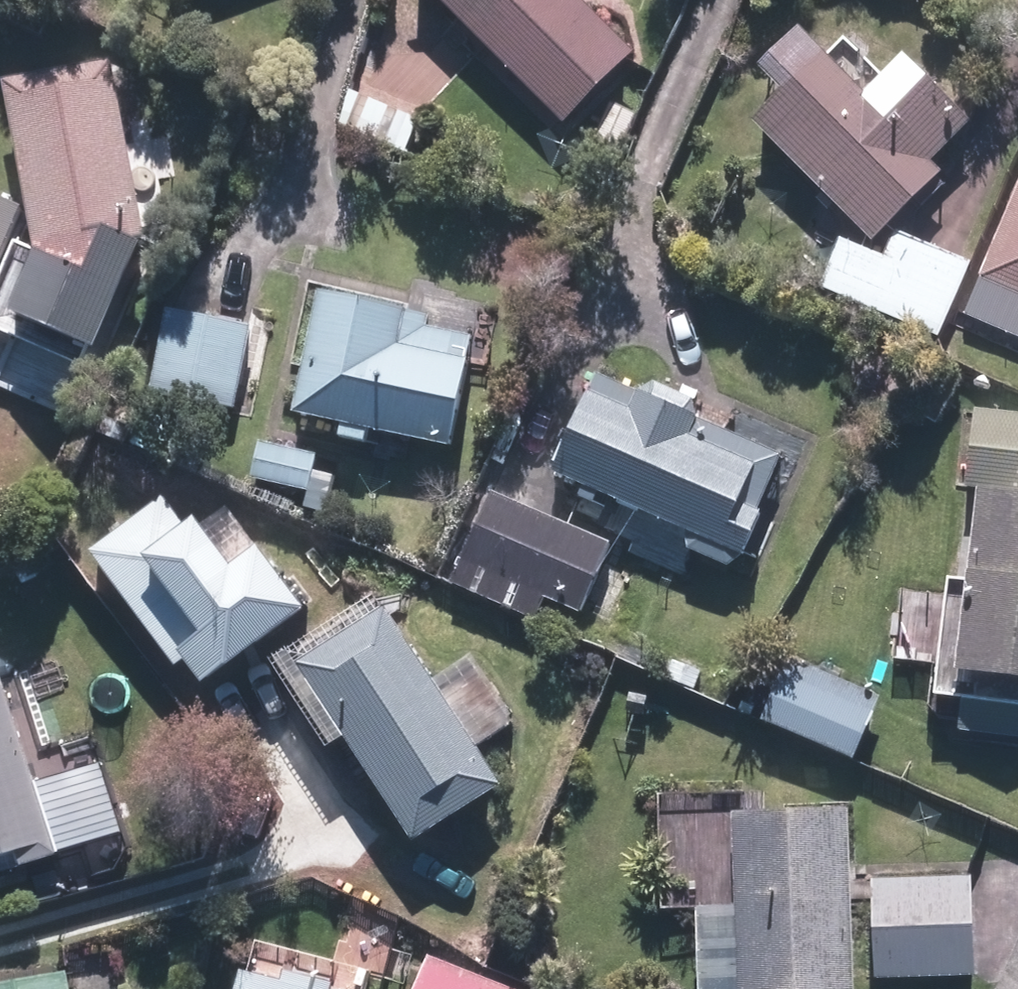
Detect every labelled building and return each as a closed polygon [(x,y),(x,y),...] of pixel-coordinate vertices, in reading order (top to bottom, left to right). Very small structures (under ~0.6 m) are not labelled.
[(562,137),(641,63),(582,0),(434,0),(562,137)] [(865,94),(799,28),(756,70),(780,95),(753,123),(871,241),(943,169),(929,155),(966,118),(904,55),(865,94)] [(35,254),(17,241),(0,283),(0,338),(84,371),(88,351),(98,354),(144,236),(117,68),(7,86),(35,254)] [(356,91),(340,128),(412,159),(428,122),(356,91)] [(959,311),(1017,339),(1017,184),(959,311)] [(20,212),(0,203),(0,259),(20,212)] [(888,252),(837,233),(818,285),(943,333),(972,257),(897,229),(888,252)] [(326,294),(304,419),(446,444),(468,319),(326,294)] [(251,323),(166,310),(153,396),(238,409),(251,323)] [(598,370),(555,467),(746,553),(789,456),(598,370)] [(972,406),(963,494),(976,495),(958,670),(1017,676),(1017,411),(972,406)] [(260,444),(253,485),(304,494),(301,511),(327,515),(333,482),(316,479),(321,454),(260,444)] [(610,540),(485,489),(448,581),(572,632),(610,540)] [(427,680),(365,585),(265,650),(330,750),(347,738),(411,837),(494,783),(474,752),(519,722),(473,650),(427,680)] [(778,651),(751,711),(849,757),(877,696),(778,651)] [(137,872),(91,736),(42,752),(16,678),(0,684),(0,875),(10,872),(23,911),(137,872)] [(851,811),(765,810),(765,794),(657,792),(655,910),(701,911),(699,988),(848,988),(851,811)] [(970,881),(871,879),(869,980),(968,982),(970,881)] [(430,954),(416,988),(519,988),(430,954)] [(252,964),(246,988),(349,988),(252,964)] [(118,967),(0,984),(0,988),(121,988),(118,967)]
